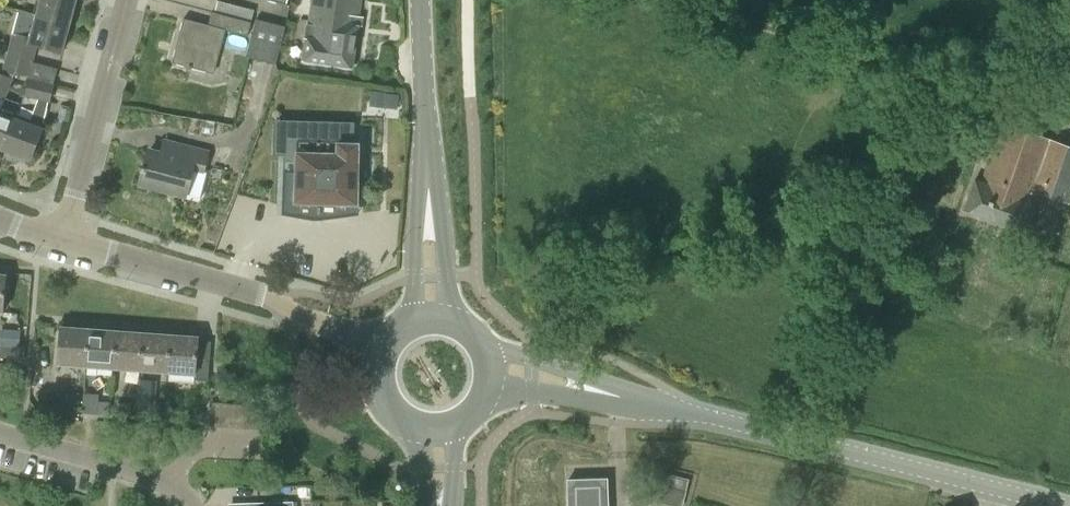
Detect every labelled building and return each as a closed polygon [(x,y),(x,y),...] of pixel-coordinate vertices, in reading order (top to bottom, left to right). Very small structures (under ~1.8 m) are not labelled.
[(37,16),(71,25),(77,0),(41,0),(37,16)] [(308,25),(307,25),(302,60),(352,67),(357,24),(360,0),(311,0),(308,25)] [(8,57),(8,59),(33,65),(33,63),(34,62),(38,46),(63,53),(71,25),(37,16),(19,11),(13,35),(14,36),(8,57)] [(250,22),(211,11),(207,25),(183,18),(171,63),(206,72),(211,54),(218,56),(225,30),(247,35),(250,22)] [(247,58),(276,65),(285,27),(256,20),(247,58)] [(0,80),(0,111),(12,79),(14,75),(29,79),(30,79),(33,65),(8,59),(3,75),(2,75),(0,80)] [(865,81),(846,75),(842,88),(861,94),(865,81)] [(29,79),(24,98),(38,101),(49,103),(50,104),(55,85),(30,79),(29,79)] [(16,119),(4,151),(7,153),(5,157),(7,161),(15,164),(19,162),(20,158),(31,162),(44,130),(43,129),(49,103),(38,101),(31,117),(19,112),(16,119)] [(4,151),(16,119),(0,113),(0,150),(4,151)] [(296,173),(285,172),(284,215),(311,219),(315,219),(320,219),(347,215),(347,204),(356,204),(358,143),(354,143),(354,123),(298,122),(297,153),(296,173)] [(963,212),(1026,234),(1037,202),(1031,200),(1034,192),(1068,204),(1069,199),(1069,148),(1001,124),(981,182),(975,180),(963,212)] [(148,151),(139,185),(184,197),(191,170),(202,173),(208,153),(181,146),(178,159),(148,151)] [(58,364),(86,366),(89,330),(61,327),(58,364)] [(86,366),(113,368),(116,332),(89,330),(86,366)] [(113,368),(140,370),(143,334),(116,332),(113,368)] [(140,370),(167,372),(170,336),(143,334),(140,370)] [(167,372),(166,381),(172,382),(173,373),(195,375),(195,380),(207,380),(208,362),(196,361),(198,338),(170,336),(167,372)] [(24,361),(25,346),(0,345),(0,360),(24,361)] [(84,394),(83,415),(110,416),(111,402),(98,402),(99,394),(84,394)] [(117,403),(116,416),(131,417),(131,403),(117,403)] [(138,404),(137,418),(160,419),(160,405),(138,404)] [(221,428),(233,429),(234,406),(223,405),(221,428)] [(671,505),(682,505),(689,480),(664,473),(656,502),(671,505)] [(568,505),(608,505),(607,480),(567,481),(568,505)]
